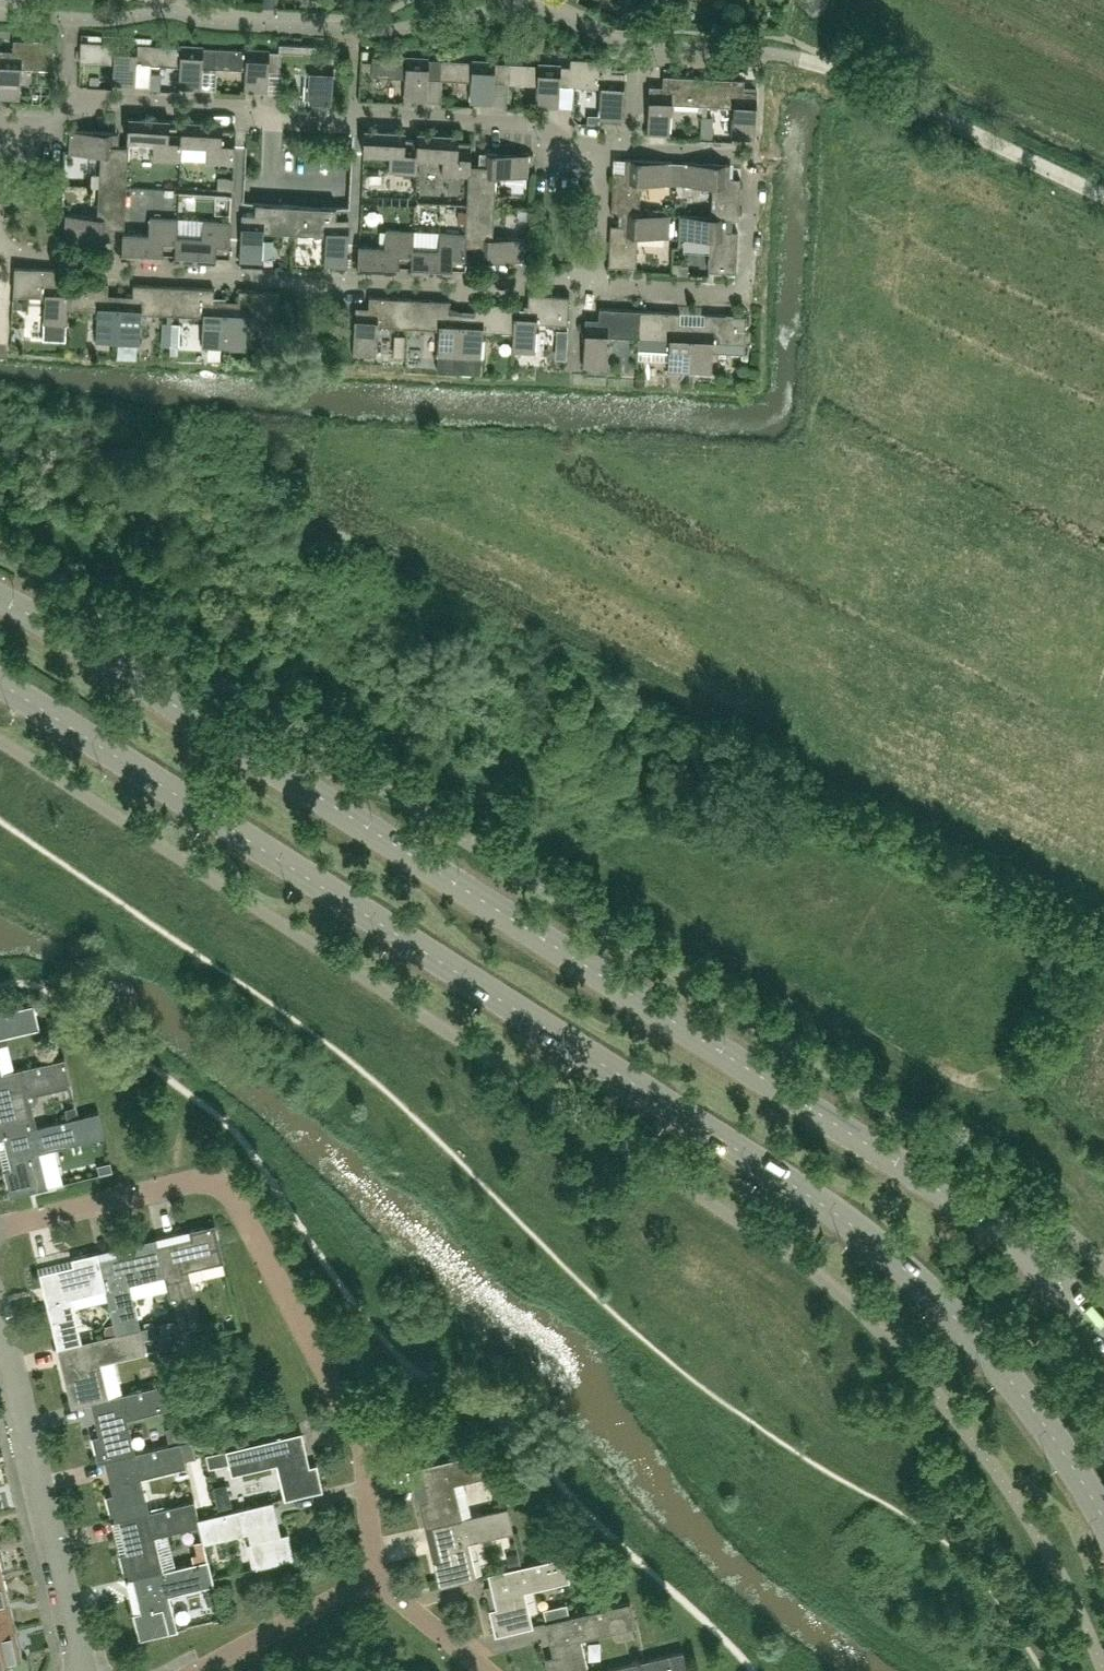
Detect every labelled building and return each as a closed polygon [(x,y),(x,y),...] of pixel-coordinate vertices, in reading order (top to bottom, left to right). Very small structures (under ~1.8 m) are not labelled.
[(54,41),(14,39),(13,55),(1,54),(0,54),(0,97),(19,98),(21,67),(31,68),(30,69),(40,70),(40,68),(53,69),(54,41)] [(81,40),(80,60),(114,62),(113,84),(135,85),(136,63),(146,63),(147,44),(81,40)] [(279,44),(279,51),(277,70),(310,72),(308,103),(330,105),(333,57),(320,56),(320,45),(279,43),(279,44)] [(201,89),(202,66),(212,66),(213,47),(147,44),(146,63),(180,65),(179,87),(201,89)] [(279,51),(213,47),(212,66),(246,68),(245,91),(268,92),(269,69),(277,70),(279,51)] [(437,78),(439,59),(372,55),(372,61),(371,72),(371,75),(405,77),(404,99),(426,100),(427,77),(437,78)] [(621,120),(624,72),(611,71),(612,60),(571,58),(571,59),(570,66),(571,66),(570,85),(601,87),(599,114),(599,118),(621,120)] [(492,104),(493,81),(503,82),(504,62),(439,59),(437,78),(471,80),(470,102),(492,104)] [(362,61),(362,71),(371,72),(372,61),(362,61)] [(558,107),(559,85),(570,85),(571,66),(570,66),(504,62),(503,82),(537,83),(535,106),(558,107)] [(150,86),(149,89),(160,89),(161,72),(150,72),(150,86)] [(702,105),(703,77),(663,75),(662,86),(649,86),(646,133),(669,134),(671,103),(698,104),(702,105)] [(743,90),(743,79),(703,77),(702,105),(733,106),(731,138),(754,139),(756,91),(743,90)] [(599,118),(599,114),(588,114),(588,122),(599,122),(599,118)] [(701,115),(700,136),(712,136),(713,116),(701,115)] [(127,170),(180,172),(180,161),(181,161),(183,126),(181,126),(169,126),(169,121),(129,119),(128,133),(129,133),(128,146),(127,170)] [(180,172),(245,176),(245,175),(247,145),(234,145),(235,129),(222,128),(222,123),(182,121),(181,126),(183,126),(181,161),(180,161),(180,172)] [(78,131),(71,130),(69,153),(100,155),(99,186),(126,186),(127,170),(128,146),(118,145),(118,133),(109,132),(78,131)] [(351,181),(416,185),(416,173),(418,139),(417,138),(405,138),(405,133),(365,131),(364,152),(352,151),(351,181)] [(467,187),(468,175),(469,150),(470,150),(471,141),(457,141),(458,135),(417,133),(417,138),(418,139),(416,173),(416,185),(467,187)] [(469,150),(468,175),(467,187),(466,204),(493,205),(495,175),(527,176),(527,167),(532,167),(533,154),(489,151),(470,150),(469,150)] [(676,184),(677,162),(624,159),(624,172),(613,171),(611,213),(622,213),(638,214),(638,213),(640,182),(676,184)] [(730,164),(677,162),(676,184),(712,186),(710,216),(727,217),(727,219),(738,219),(740,178),(729,177),(730,164)] [(218,176),(217,188),(232,188),(233,177),(218,176)] [(125,204),(126,186),(99,186),(97,217),(65,215),(64,237),(122,240),(123,240),(124,232),(125,204)] [(239,261),(262,262),(263,233),(294,235),(296,204),(242,201),(242,210),(240,240),(239,261)] [(121,255),(162,257),(162,252),(174,253),(176,253),(176,237),(177,206),(125,204),(124,232),(123,240),(122,240),(121,255)] [(323,265),(346,266),(349,207),(296,204),(294,235),(325,236),(323,265)] [(492,236),(493,205),(466,204),(466,221),(464,257),(522,261),(523,238),(492,236)] [(174,257),(214,259),(215,255),(228,255),(229,240),(240,240),(242,210),(177,206),(176,237),(176,253),(174,253),(174,257)] [(608,266),(636,267),(637,235),(669,237),(670,214),(638,213),(638,214),(622,213),(621,225),(610,224),(608,266)] [(357,267),(397,269),(398,264),(410,265),(411,265),(412,249),(414,219),(349,215),(347,246),(359,246),(357,267)] [(726,230),(727,219),(727,217),(710,216),(679,215),(678,237),(709,239),(708,271),(735,272),(737,231),(726,230)] [(410,269),(450,272),(451,267),(464,268),(464,257),(466,221),(414,219),(412,249),(411,265),(410,265),(410,269)] [(672,262),(672,273),(687,274),(688,263),(672,262)] [(67,284),(66,284),(55,283),(56,268),(15,266),(13,293),(18,293),(45,295),(43,338),(65,339),(67,308),(66,308),(67,284)] [(108,293),(108,282),(67,280),(66,284),(67,284),(66,308),(67,308),(98,309),(96,341),(118,342),(120,293),(108,293)] [(132,294),(120,293),(118,342),(139,343),(141,311),(172,313),(173,286),(133,283),(132,294)] [(223,347),(226,299),(213,299),(214,288),(173,286),(172,313),(203,315),(201,346),(223,347)] [(246,317),(278,319),(280,291),(239,289),(238,300),(226,299),(223,347),(245,349),(246,317)] [(13,293),(13,306),(21,307),(21,300),(17,299),(18,295),(18,293),(13,293)] [(568,323),(569,295),(528,293),(527,308),(515,308),(513,331),(512,331),(511,351),(534,353),(536,321),(568,323)] [(409,298),(369,296),(368,307),(355,307),(353,355),(375,356),(377,324),(407,326),(409,298)] [(450,300),(409,298),(407,326),(438,327),(436,369),(458,370),(462,312),(449,311),(450,300)] [(474,313),(462,312),(458,370),(480,371),(482,329),(512,331),(513,331),(515,308),(515,303),(475,301),(474,313)] [(606,336),(638,338),(639,310),(599,308),(598,319),(585,318),(583,366),(605,368),(606,336)] [(689,372),(691,324),(679,323),(679,312),(639,310),(638,338),(639,338),(638,347),(668,349),(667,370),(689,372)] [(743,353),(745,316),(705,314),(704,325),(691,324),(689,372),(711,373),(712,351),(743,353)] [(162,321),(161,336),(171,336),(172,322),(167,321),(162,321)] [(171,336),(171,343),(178,344),(179,322),(172,322),(171,336)] [(394,334),(393,354),(404,355),(405,334),(394,334)] [(555,341),(554,356),(565,357),(566,341),(555,341)] [(38,1027),(38,1028),(39,1028),(34,1003),(0,1011),(0,1036),(38,1027)] [(0,1060),(24,1054),(20,1040),(0,1046),(0,1059),(0,1060)] [(1,1072),(1,1073),(0,1073),(0,1137),(4,1136),(4,1135),(34,1128),(33,1127),(25,1093),(69,1082),(69,1083),(71,1083),(65,1057),(47,1061),(1,1072)] [(76,1105),(66,1108),(68,1119),(77,1117),(78,1117),(76,1105)] [(68,1119),(33,1127),(34,1128),(4,1135),(4,1136),(12,1168),(4,1170),(10,1196),(13,1195),(49,1187),(49,1185),(47,1186),(39,1151),(103,1136),(103,1137),(105,1137),(99,1112),(78,1117),(77,1117),(68,1119)] [(110,1161),(97,1164),(99,1173),(112,1170),(110,1161)] [(189,1230),(191,1238),(158,1246),(164,1275),(177,1331),(203,1324),(202,1323),(201,1323),(188,1269),(222,1261),(222,1262),(224,1262),(215,1224),(189,1230)] [(116,1333),(140,1327),(129,1283),(164,1275),(158,1246),(156,1238),(130,1244),(132,1252),(100,1259),(99,1260),(106,1289),(114,1322),(116,1331),(116,1333)] [(71,1297),(106,1289),(99,1260),(100,1259),(98,1251),(72,1258),(73,1265),(42,1273),(41,1272),(40,1272),(50,1315),(57,1348),(65,1346),(81,1342),(81,1341),(79,1331),(71,1297)] [(106,1324),(104,1328),(106,1335),(116,1333),(116,1331),(114,1322),(106,1324)] [(155,1323),(141,1327),(141,1329),(144,1338),(158,1335),(155,1323)] [(143,1352),(144,1353),(145,1352),(140,1329),(141,1329),(141,1327),(140,1327),(116,1333),(106,1335),(81,1341),(81,1342),(65,1346),(72,1378),(64,1380),(71,1406),(91,1402),(91,1401),(108,1397),(100,1362),(143,1352)] [(158,1335),(144,1338),(147,1349),(160,1345),(158,1335)] [(134,1452),(133,1452),(125,1417),(170,1406),(170,1407),(171,1407),(166,1382),(153,1385),(153,1386),(108,1397),(91,1401),(91,1402),(99,1434),(91,1435),(97,1461),(105,1460),(105,1459),(134,1452)] [(301,1432),(302,1432),(301,1431),(205,1453),(208,1467),(228,1462),(231,1473),(232,1473),(232,1472),(277,1461),(286,1496),(284,1497),(285,1498),(322,1489),(316,1463),(309,1465),(301,1432)] [(184,1465),(184,1466),(185,1466),(179,1441),(133,1452),(134,1452),(105,1459),(105,1460),(113,1492),(105,1494),(111,1520),(119,1519),(119,1518),(148,1511),(148,1510),(139,1476),(184,1465)] [(461,1516),(453,1482),(497,1471),(498,1472),(499,1472),(493,1447),(418,1465),(418,1466),(419,1466),(426,1498),(418,1500),(425,1527),(432,1525),(432,1524),(461,1517),(461,1516)] [(198,1524),(199,1524),(197,1517),(198,1517),(193,1499),(148,1510),(148,1511),(119,1518),(119,1519),(127,1551),(119,1553),(125,1579),(133,1577),(162,1570),(162,1569),(154,1535),(198,1524)] [(272,1501),(273,1501),(273,1500),(198,1517),(197,1517),(199,1524),(198,1524),(202,1539),(203,1541),(248,1530),(256,1565),(255,1565),(255,1566),(293,1557),(293,1556),(287,1531),(280,1533),(272,1501)] [(512,1531),(506,1506),(461,1516),(461,1517),(432,1524),(432,1525),(440,1557),(432,1559),(438,1585),(476,1576),(476,1575),(475,1575),(467,1541),(511,1530),(511,1531),(512,1531)] [(197,1553),(181,1556),(183,1564),(207,1559),(203,1541),(202,1539),(194,1540),(197,1553)] [(517,1552),(507,1554),(510,1567),(520,1565),(518,1557),(517,1552)] [(489,1573),(497,1606),(489,1608),(495,1634),(534,1625),(533,1623),(532,1624),(524,1589),(568,1578),(568,1579),(569,1579),(563,1554),(520,1565),(510,1567),(488,1572),(488,1573),(489,1573)] [(176,1628),(168,1594),(212,1584),(213,1585),(214,1585),(212,1577),(208,1558),(207,1559),(183,1564),(162,1569),(162,1570),(133,1577),(141,1609),(133,1611),(140,1638),(177,1629),(177,1627),(176,1628)] [(0,1570),(0,1600),(9,1598),(2,1570),(0,1570)] [(9,1598),(0,1600),(0,1629),(15,1625),(9,1598)] [(630,1600),(576,1613),(545,1620),(546,1622),(550,1640),(554,1655),(546,1657),(549,1670),(589,1670),(581,1637),(634,1624),(634,1625),(636,1625),(630,1600)] [(0,1629),(0,1659),(10,1657),(22,1654),(15,1625),(0,1629)] [(683,1650),(644,1659),(607,1668),(607,1669),(608,1669),(609,1670),(688,1670),(683,1650)] [(10,1657),(0,1659),(0,1670),(13,1670),(10,1657)]
